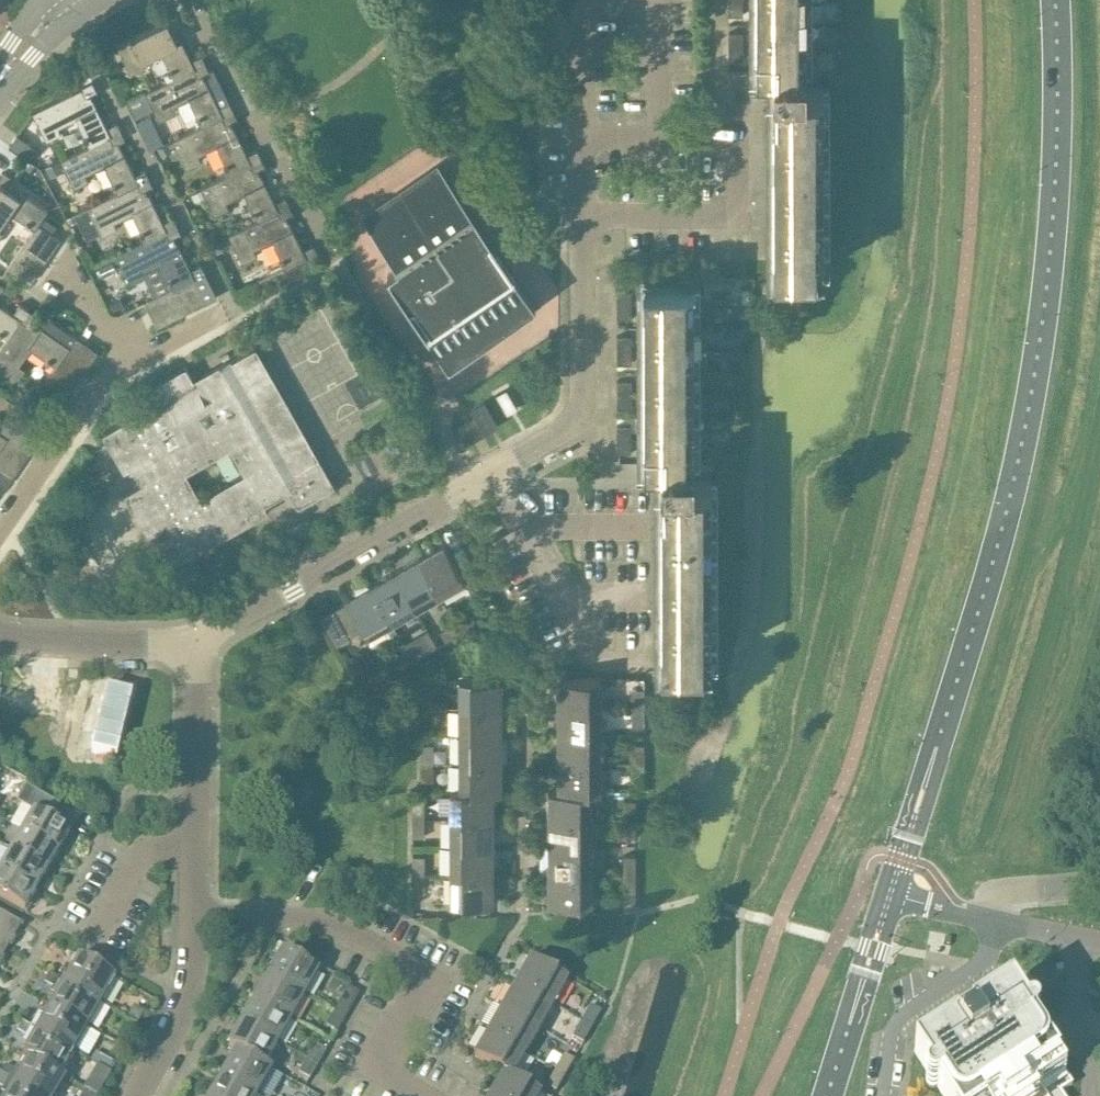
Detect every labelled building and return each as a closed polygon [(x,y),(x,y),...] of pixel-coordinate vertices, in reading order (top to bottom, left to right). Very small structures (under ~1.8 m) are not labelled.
[(772,267),(828,267),(828,86),(804,86),(804,70),(805,70),(805,68),(804,68),(804,0),(755,0),(755,68),(754,68),(754,70),(756,70),(756,86),(771,86),(771,88),(772,88),(772,251),(772,266),(772,267)] [(743,14),(743,1),(728,1),(728,14),(743,14)] [(117,43),(131,72),(146,65),(143,58),(161,50),(174,77),(205,62),(202,53),(191,58),(176,26),(182,23),(178,14),(117,43)] [(728,32),(728,45),(743,45),(743,32),(728,32)] [(743,59),(743,45),(728,45),(728,59),(743,59)] [(146,92),(127,101),(135,118),(153,108),(154,108),(159,119),(173,112),(170,106),(188,97),(201,124),(233,109),(213,67),(209,69),(205,62),(174,77),(145,91),(146,92)] [(32,110),(46,139),(61,132),(58,126),(76,117),(89,143),(121,128),(117,120),(107,125),(91,93),(98,90),(93,81),(32,110)] [(233,109),(201,124),(172,138),(174,140),(169,142),(171,147),(176,145),(186,167),(202,160),(199,153),(216,145),(229,172),(261,156),(257,148),(247,153),(232,121),(238,118),(233,109)] [(117,191),(149,176),(145,168),(135,173),(119,141),(125,138),(121,128),(89,143),(89,144),(60,158),(74,187),(89,180),(86,173),(104,165),(117,191)] [(16,133),(8,145),(31,161),(39,149),(16,133)] [(168,143),(158,148),(162,155),(171,150),(168,143)] [(261,156),(229,172),(201,186),(214,214),(229,207),(227,201),(244,192),(257,219),(290,204),(285,195),(275,200),(259,168),(266,165),(261,156)] [(63,169),(59,159),(46,166),(50,175),(63,169)] [(440,164),(364,217),(398,267),(387,274),(448,362),(536,302),(514,271),(511,273),(488,240),(491,238),(440,164)] [(9,210),(34,227),(38,223),(43,215),(48,208),(10,182),(14,176),(6,170),(0,179),(0,224),(9,210)] [(117,191),(74,212),(87,238),(101,231),(102,234),(117,227),(114,221),(132,212),(145,239),(177,224),(173,215),(162,221),(147,188),(153,185),(149,176),(117,191)] [(201,188),(192,193),(195,200),(205,196),(201,189),(201,188)] [(287,216),(294,213),(290,204),(257,219),(229,233),(243,262),(257,255),(254,248),(272,240),(286,267),(307,257),(317,252),(313,243),(303,248),(287,216)] [(60,238),(52,232),(38,223),(34,227),(30,233),(53,249),(60,238)] [(181,283),(193,277),(205,272),(201,263),(190,268),(175,235),(181,232),(177,224),(145,239),(117,253),(130,281),(145,274),(142,268),(160,259),(173,287),(181,283)] [(23,244),(45,260),(53,249),(30,233),(23,244)] [(212,243),(217,252),(230,245),(225,236),(212,243)] [(23,244),(16,255),(38,270),(45,260),(23,244)] [(8,266),(31,282),(38,270),(16,255),(8,266)] [(112,260),(98,267),(102,276),(116,269),(112,260)] [(205,272),(193,277),(205,302),(217,296),(205,272)] [(181,283),(193,308),(205,302),(193,277),(181,283)] [(659,660),(660,660),(716,660),(716,478),(692,478),(692,462),(694,462),(694,460),(692,460),(692,282),(694,282),(694,280),(642,280),(642,282),(644,282),(643,460),(642,460),(642,462),(644,462),(644,478),(659,478),(659,480),(660,480),(660,658),(659,658),(659,660)] [(193,308),(181,283),(173,287),(168,289),(174,301),(181,314),(193,308)] [(150,312),(174,301),(168,289),(145,300),(150,312)] [(616,290),(616,304),(631,304),(631,290),(616,290)] [(751,290),(743,290),(743,301),(751,301),(751,290)] [(181,314),(174,301),(150,312),(157,325),(181,314)] [(7,336),(27,308),(20,302),(13,312),(0,303),(0,331),(7,336)] [(631,317),(631,304),(616,304),(616,317),(631,317)] [(60,357),(75,335),(47,316),(41,325),(31,319),(35,313),(27,308),(7,336),(0,347),(0,370),(15,381),(25,367),(19,363),(30,347),(55,364),(60,357)] [(60,357),(70,364),(86,342),(75,335),(60,357)] [(617,335),(617,348),(631,348),(631,335),(617,335)] [(86,342),(70,364),(83,373),(98,351),(86,342)] [(194,380),(186,365),(179,369),(157,381),(165,396),(103,432),(108,442),(124,470),(136,463),(146,480),(124,492),(156,549),(172,540),(183,558),(268,510),(265,504),(289,490),(298,504),(334,484),(256,345),(248,349),(194,380)] [(356,352),(364,366),(375,359),(367,346),(356,352)] [(631,362),(631,348),(617,348),(617,362),(631,362)] [(60,357),(55,364),(53,368),(75,384),(83,373),(70,364),(60,357)] [(75,384),(53,368),(45,379),(68,395),(75,384)] [(617,379),(617,393),(632,393),(632,379),(617,379)] [(497,393),(507,412),(517,407),(506,388),(497,393)] [(632,407),(632,393),(617,393),(617,407),(632,407)] [(467,442),(473,438),(497,424),(484,401),(471,408),(476,417),(458,427),(467,442)] [(6,437),(14,426),(6,420),(0,428),(0,446),(6,437)] [(616,424),(617,438),(632,438),(632,424),(616,424)] [(6,437),(28,453),(36,441),(14,426),(6,437)] [(6,437),(0,446),(0,449),(21,463),(28,453),(6,437)] [(632,452),(632,438),(617,438),(617,452),(632,452)] [(736,445),(725,445),(725,458),(736,458),(736,446),(736,445)] [(0,449),(0,465),(13,475),(21,463),(0,449)] [(216,457),(227,477),(240,470),(229,449),(216,457)] [(6,485),(13,475),(0,465),(0,481),(6,485)] [(465,580),(443,541),(418,556),(440,594),(465,580)] [(440,594),(418,556),(394,570),(415,608),(440,594)] [(415,608),(394,570),(370,583),(391,622),(415,608)] [(391,622),(370,583),(345,597),(347,601),(362,628),(367,635),(391,622)] [(347,601),(322,615),(337,642),(362,628),(347,601)] [(455,621),(461,632),(477,623),(471,612),(455,621)] [(461,632),(455,621),(439,630),(445,641),(461,632)] [(423,639),(410,646),(407,648),(413,659),(429,650),(423,639)] [(391,657),(397,668),(413,659),(407,648),(391,657)] [(392,677),(389,673),(387,668),(372,677),(377,686),(392,677)] [(457,706),(502,706),(502,677),(457,677),(457,706)] [(557,706),(601,706),(601,677),(557,677),(557,706)] [(421,706),(433,706),(433,688),(421,688),(421,706)] [(631,706),(644,706),(644,688),(631,688),(631,706)] [(433,706),(421,706),(421,724),(433,725),(433,706)] [(502,706),(457,706),(457,734),(502,734),(502,706)] [(601,706),(557,706),(557,734),(601,734),(601,706)] [(631,724),(644,724),(644,706),(631,706),(631,724)] [(502,734),(457,734),(457,762),(502,762),(502,734)] [(601,734),(557,734),(557,762),(601,762),(601,734)] [(421,762),(433,762),(433,743),(421,743),(421,762)] [(644,743),(632,743),(632,761),(644,761),(644,743)] [(644,761),(632,761),(632,780),(644,780),(644,761)] [(433,762),(421,762),(421,780),(433,780),(433,762)] [(502,762),(457,762),(457,788),(458,788),(458,789),(493,790),(502,790),(502,762)] [(557,762),(557,789),(557,790),(591,789),(591,790),(592,790),(601,790),(601,762),(557,762)] [(22,806),(11,824),(22,831),(59,852),(70,832),(50,821),(59,805),(27,787),(18,803),(22,806)] [(458,788),(457,788),(457,789),(449,789),(449,817),(493,817),(493,790),(458,789),(458,788)] [(548,817),(592,817),(592,790),(591,790),(591,789),(557,790),(557,789),(548,789),(548,817)] [(412,817),(424,817),(424,799),(412,799),(412,817)] [(623,818),(635,818),(635,799),(623,799),(623,818)] [(424,817),(412,817),(412,836),(424,836),(424,817)] [(493,817),(449,817),(449,845),(493,845),(493,817)] [(592,817),(548,817),(548,845),(592,845),(592,817)] [(624,835),(635,835),(635,818),(623,818),(624,835)] [(11,850),(48,871),(59,852),(22,831),(11,850)] [(493,845),(449,845),(449,873),(493,873),(493,845)] [(592,845),(548,845),(548,873),(592,873),(592,845)] [(0,870),(37,891),(48,871),(11,850),(0,870)] [(623,873),(635,873),(635,854),(623,854),(623,873)] [(412,872),(424,872),(424,855),(412,855),(412,872)] [(0,870),(0,897),(25,911),(37,891),(0,870)] [(424,872),(412,872),(412,891),(424,891),(424,872)] [(449,902),(493,902),(493,873),(449,873),(449,902)] [(548,902),(592,902),(592,873),(548,873),(548,902)] [(635,873),(623,873),(623,891),(635,891),(635,873)] [(13,946),(16,940),(14,939),(21,927),(23,928),(24,926),(0,912),(0,939),(13,946)] [(0,939),(0,965),(2,966),(5,959),(3,958),(10,946),(12,947),(13,946),(0,939)] [(270,975),(306,996),(320,972),(284,951),(270,975)] [(59,979),(103,1004),(117,979),(79,957),(70,972),(64,969),(59,979)] [(569,981),(531,959),(517,984),(555,1006),(569,981)] [(51,974),(45,984),(53,988),(59,992),(51,1006),(94,1031),(95,1029),(90,1026),(103,1004),(59,979),(51,974)] [(306,996),(270,975),(257,998),(293,1019),(306,996)] [(555,1006),(517,984),(503,1008),(541,1030),(555,1006)] [(359,994),(349,988),(335,1012),(345,1018),(359,994)] [(937,1089),(942,1095),(1062,1095),(1060,1093),(1072,1085),(1035,1026),(1037,1025),(1038,1022),(1038,1019),(1037,1016),(1035,1014),(1032,1013),(1030,1013),(1027,1014),(1012,990),(971,1017),(966,1010),(950,1020),(955,1027),(914,1053),(929,1076),(927,1078),(926,1081),(926,1083),(927,1086),(929,1089),(932,1090),(935,1090),(937,1089)] [(293,1019),(257,998),(243,1022),(279,1043),(293,1019)] [(94,1031),(51,1006),(43,1020),(37,1017),(32,1026),(75,1052),(87,1030),(93,1033),(94,1031)] [(582,1021),(593,1027),(601,1012),(591,1006),(582,1021)] [(133,1010),(129,1016),(130,1016),(138,1021),(143,1012),(137,1008),(133,1010)] [(541,1030),(503,1008),(489,1032),(528,1054),(541,1030)] [(345,1018),(335,1012),(326,1027),(337,1033),(345,1018)] [(593,1027),(582,1021),(573,1038),(583,1044),(593,1027)] [(279,1043),(243,1022),(229,1046),(236,1051),(237,1050),(266,1067),(266,1066),(279,1043)] [(17,1032),(26,1037),(30,1029),(31,1028),(23,1023),(17,1032)] [(75,1052),(32,1026),(31,1028),(30,1029),(26,1037),(31,1040),(23,1054),(66,1079),(73,1082),(74,1080),(62,1074),(75,1052)] [(513,1077),(514,1077),(528,1054),(489,1032),(474,1058),(503,1074),(504,1073),(513,1078),(513,1077)] [(308,1059),(318,1066),(327,1051),(316,1045),(308,1059)] [(223,1073),(260,1094),(274,1070),(266,1066),(266,1067),(237,1050),(236,1051),(223,1073)] [(116,1064),(96,1053),(91,1061),(111,1073),(116,1064)] [(23,1054),(23,1055),(28,1058),(20,1072),(15,1069),(9,1078),(40,1095),(57,1095),(65,1082),(71,1085),(73,1082),(66,1079),(23,1054)] [(555,1070),(566,1076),(575,1061),(564,1054),(555,1070)] [(318,1066),(308,1059),(299,1074),(310,1080),(318,1066)] [(566,1076),(555,1070),(546,1086),(557,1092),(566,1076)] [(9,1078),(1,1073),(0,1073),(0,1087),(3,1089),(4,1089),(6,1084),(9,1078)] [(223,1073),(210,1095),(259,1095),(260,1094),(223,1073)] [(503,1074),(491,1095),(542,1095),(543,1095),(514,1078),(514,1077),(513,1077),(513,1078),(504,1073),(503,1074)] [(9,1078),(6,1084),(4,1089),(9,1092),(7,1095),(40,1095),(9,1078)]
